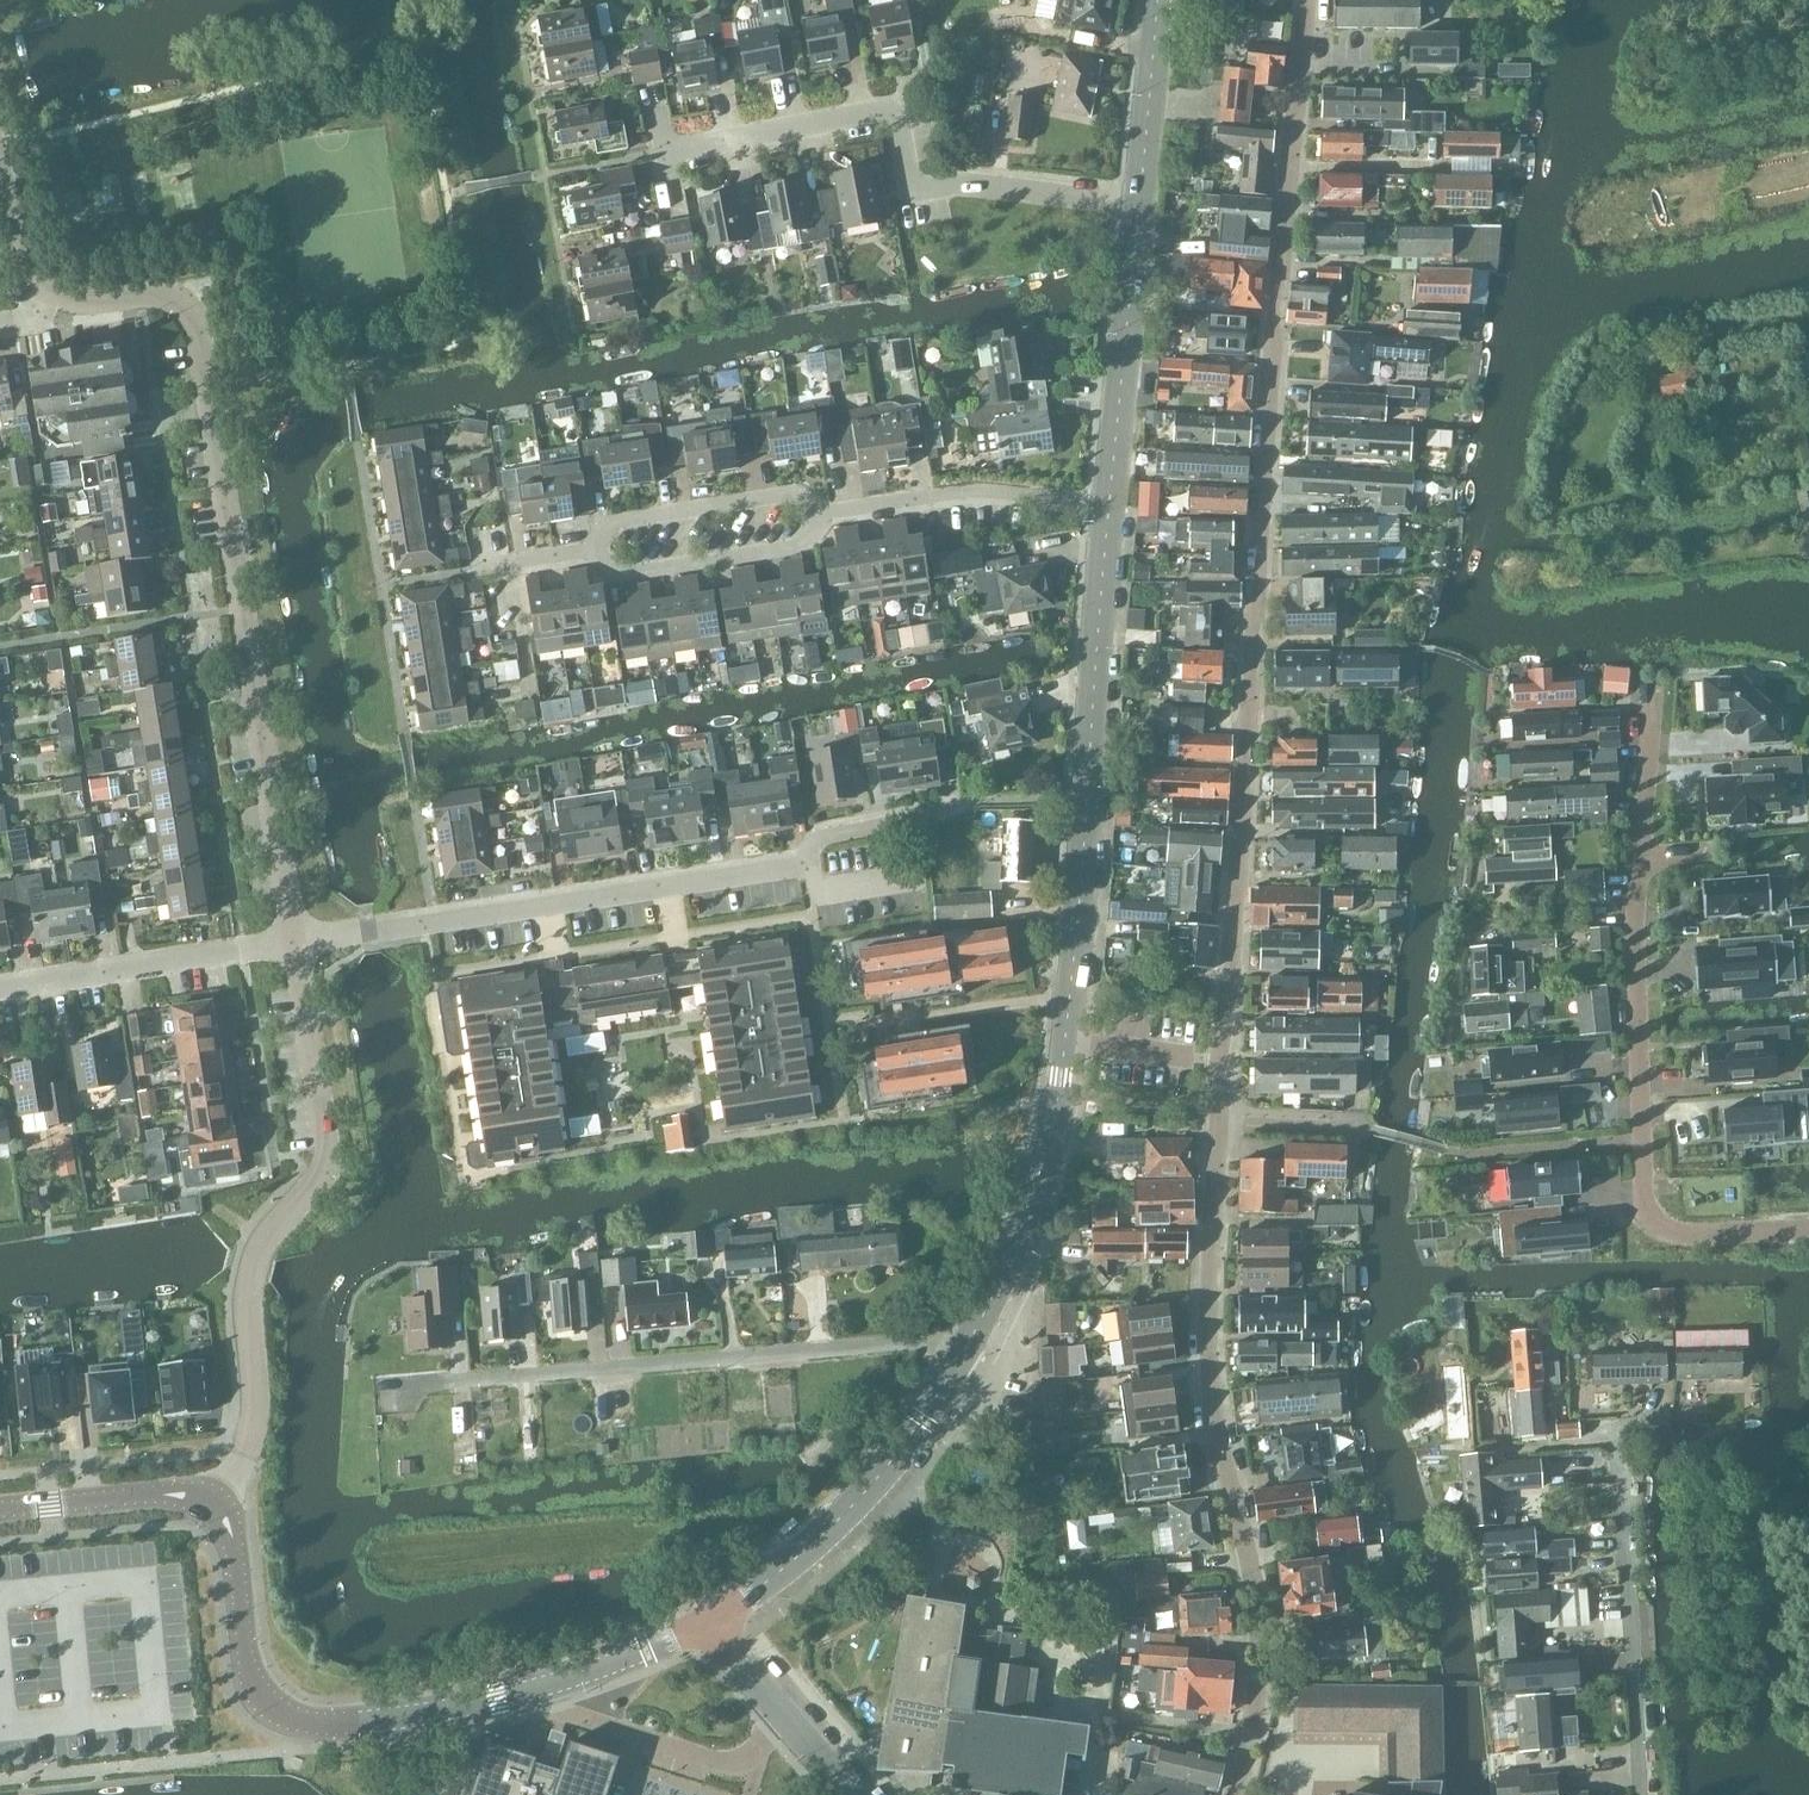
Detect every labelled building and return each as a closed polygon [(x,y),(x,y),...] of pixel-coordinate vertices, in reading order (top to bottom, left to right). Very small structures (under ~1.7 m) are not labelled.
[(784,74),(777,40),(791,37),(784,0),(757,0),(763,29),(738,34),(746,81),(784,74)] [(849,62),(843,27),(857,24),(852,0),(825,0),(829,17),(803,22),(812,69),(849,62)] [(915,49),(909,15),(923,12),(920,0),(893,0),(894,4),(869,9),(878,56),(915,49)] [(1114,0),(1060,0),(1056,21),(1070,25),(1107,32),(1114,0)] [(1418,0),(1334,0),(1334,29),(1418,29),(1418,0)] [(608,5),(538,18),(544,51),(614,36),(608,5)] [(722,26),(721,26),(720,17),(694,22),(698,42),(672,47),(681,94),(718,87),(712,52),(726,49),(722,26)] [(732,24),(721,26),(722,26),(726,49),(736,47),(732,24)] [(639,28),(649,83),(663,80),(662,75),(652,26),(639,28)] [(1485,80),(1485,66),(1472,66),(1472,53),(1458,53),(1458,36),(1412,36),(1411,66),(1456,67),(1456,80),(1485,80)] [(591,42),(544,51),(551,84),(597,75),(591,42)] [(1281,90),(1286,49),(1250,46),(1247,68),(1253,69),(1252,73),(1225,70),(1219,122),(1249,126),(1253,87),(1281,90)] [(669,49),(657,52),(662,75),(674,73),(669,49)] [(649,83),(643,52),(629,55),(635,86),(649,83)] [(1090,118),(1101,64),(1064,56),(1053,110),(1090,118)] [(1500,66),(1500,80),(1514,80),(1514,66),(1500,66)] [(1203,69),(1201,86),(1211,87),(1213,70),(1203,69)] [(989,100),(993,75),(976,73),(972,97),(989,100)] [(1425,133),(1425,112),(1404,112),(1404,91),(1323,90),(1323,119),(1373,120),(1372,132),(1425,133)] [(1030,142),(1036,102),(1011,98),(1005,139),(1030,142)] [(607,126),(603,105),(556,114),(563,148),(595,141),(598,156),(629,150),(623,123),(607,126)] [(1268,197),(1274,131),(1218,125),(1215,150),(1245,152),(1241,194),(1268,197)] [(1362,146),(1383,146),(1388,146),(1388,134),(1323,132),(1322,161),(1361,161),(1362,146)] [(1499,160),(1500,136),(1445,135),(1444,159),(1499,160)] [(47,175),(58,173),(55,161),(44,164),(47,175)] [(578,228),(625,219),(621,198),(637,195),(632,168),(601,174),(604,188),(571,194),(578,228)] [(827,227),(828,227),(844,224),(845,230),(881,224),(870,169),(835,176),(837,190),(820,193),(822,200),(822,199),(827,227)] [(1322,175),(1321,187),(1317,190),(1317,202),(1321,205),(1321,208),(1360,208),(1360,207),(1376,207),(1377,176),(1322,175)] [(1490,210),(1491,179),(1439,177),(1438,208),(1490,210)] [(822,199),(822,200),(806,202),(802,182),(767,189),(776,235),(799,231),(802,245),(830,240),(828,227),(827,227),(822,199)] [(743,218),(739,194),(701,201),(710,248),(747,241),(749,253),(764,250),(757,215),(743,218)] [(1268,230),(1271,202),(1205,196),(1204,208),(1220,210),(1218,233),(1212,232),(1210,256),(1267,262),(1270,238),(1245,235),(1245,228),(1268,230)] [(675,223),(681,253),(695,251),(689,220),(675,223)] [(667,256),(681,253),(675,223),(661,225),(667,256)] [(1366,256),(1367,226),(1316,225),(1316,255),(1366,256)] [(1454,227),(1399,226),(1398,259),(1454,260),(1454,227)] [(585,292),(632,283),(626,250),(579,259),(585,292)] [(1193,258),(1170,255),(1166,287),(1189,290),(1189,289),(1232,294),(1231,307),(1262,310),(1267,265),(1193,257),(1193,258)] [(832,257),(817,260),(823,288),(838,285),(832,257)] [(1341,283),(1341,268),(1318,268),(1318,282),(1341,283)] [(1417,304),(1473,305),(1474,273),(1417,271),(1417,304)] [(632,283),(585,292),(591,325),(638,316),(632,283)] [(1325,325),(1328,287),(1291,284),(1288,322),(1325,325)] [(856,287),(842,288),(844,301),(857,300),(856,287)] [(1459,343),(1461,315),(1404,311),(1403,338),(1459,343)] [(1244,355),(1247,318),(1198,314),(1196,339),(1209,340),(1208,353),(1244,355)] [(1171,319),(1170,330),(1186,332),(1186,330),(1189,331),(1190,321),(1171,319)] [(1367,386),(1371,336),(1333,333),(1329,383),(1367,386)] [(979,398),(981,409),(1015,403),(1028,401),(1026,385),(1051,380),(1048,360),(1041,361),(1038,338),(991,346),(996,376),(990,377),(991,386),(988,386),(979,398)] [(1429,367),(1431,343),(1374,339),(1372,363),(1429,367)] [(910,342),(895,344),(896,356),(912,354),(910,342)] [(35,404),(123,390),(121,378),(124,378),(119,346),(72,354),(73,358),(61,359),(60,355),(29,360),(35,404)] [(843,352),(824,355),(829,383),(847,380),(843,352)] [(1795,356),(1800,375),(1808,373),(1808,353),(1795,356)] [(823,354),(809,357),(811,371),(826,369),(823,354)] [(1252,412),(1256,367),(1177,359),(1175,376),(1193,378),(1192,385),(1231,389),(1229,410),(1252,412)] [(1,413),(3,431),(30,427),(24,390),(10,392),(6,364),(0,365),(0,413),(1,413)] [(1687,395),(1683,374),(1659,379),(1663,400),(1687,395)] [(1413,411),(1414,393),(1414,389),(1387,388),(1386,398),(1310,393),(1308,417),(1320,418),(1320,423),(1361,425),(1361,421),(1384,423),(1385,409),(1413,411)] [(126,390),(123,390),(35,404),(40,436),(58,449),(83,445),(86,460),(126,453),(124,439),(133,437),(126,390)] [(934,396),(921,398),(924,415),(937,413),(934,396)] [(567,398),(555,401),(558,418),(575,415),(572,400),(568,400),(567,398)] [(590,398),(575,400),(577,411),(592,409),(590,398)] [(1018,418),(1015,403),(981,409),(966,412),(967,417),(969,433),(985,430),(988,452),(1002,450),(1003,459),(1053,451),(1047,413),(1018,418)] [(791,420),(798,460),(823,456),(821,444),(835,442),(829,404),(789,410),(791,420)] [(883,406),(877,408),(879,420),(877,421),(885,471),(910,467),(908,454),(923,453),(916,406),(904,408),(902,408),(901,406),(897,405),(894,404),(883,406)] [(879,420),(877,408),(852,412),(853,423),(843,424),(843,427),(838,428),(844,465),(859,463),(860,475),(885,471),(877,421),(879,420)] [(798,460),(791,420),(778,422),(777,412),(751,416),(757,454),(771,452),(773,464),(798,460)] [(1147,412),(1146,422),(1161,423),(1161,412),(1147,412)] [(1249,447),(1251,420),(1176,415),(1174,443),(1249,447)] [(938,416),(922,419),(924,433),(940,430),(938,416)] [(708,433),(714,473),(739,469),(737,457),(752,455),(746,417),(731,419),(730,417),(718,419),(720,431),(708,433)] [(476,421),(474,434),(487,435),(488,423),(476,421)] [(1410,462),(1411,456),(1412,429),(1309,424),(1308,456),(1410,462)] [(427,456),(427,455),(424,440),(440,437),(438,425),(376,435),(380,463),(427,456)] [(695,435),(693,425),(667,429),(673,468),(687,465),(689,477),(714,473),(708,433),(695,435)] [(630,486),(655,483),(653,471),(668,468),(663,441),(662,430),(635,435),(637,444),(624,446),(630,486)] [(940,430),(924,433),(927,450),(943,448),(940,430)] [(630,486),(624,446),(611,448),(609,438),(583,443),(589,481),(604,478),(605,490),(630,486)] [(1247,484),(1249,455),(1167,451),(1165,479),(1247,484)] [(384,490),(431,482),(429,467),(444,464),(442,452),(427,455),(427,456),(380,463),(384,490)] [(87,491),(140,483),(136,456),(83,465),(87,491)] [(489,460),(472,463),(475,477),(491,474),(489,460)] [(51,465),(36,467),(39,486),(54,484),(51,465)] [(581,465),(555,470),(544,471),(545,483),(544,483),(550,523),(575,519),(573,507),(588,505),(581,465)] [(1351,471),(1286,467),(1284,493),(1350,496),(1351,471)] [(1414,474),(1351,471),(1350,496),(1377,499),(1377,515),(1378,515),(1417,514),(1417,500),(1413,500),(1414,474)] [(491,474),(475,477),(478,495),(494,492),(491,474)] [(388,517),(451,507),(449,496),(434,498),(431,482),(384,490),(388,517)] [(105,514),(144,508),(140,483),(87,491),(77,492),(79,503),(88,502),(91,516),(105,514)] [(525,527),(550,523),(544,483),(504,490),(509,518),(523,515),(525,527)] [(1141,483),(1139,506),(1158,507),(1160,484),(1141,483)] [(1246,517),(1247,488),(1191,485),(1190,513),(1246,517)] [(33,500),(22,502),(25,522),(37,520),(33,500)] [(55,506),(42,508),(44,523),(58,521),(55,506)] [(393,544),(440,536),(437,520),(453,518),(451,507),(388,517),(393,544)] [(95,542),(148,533),(144,508),(105,514),(108,529),(94,531),(93,527),(75,531),(78,545),(94,542),(95,542)] [(1377,515),(1282,518),(1283,545),(1379,542),(1378,515),(1377,515)] [(1139,518),(1139,533),(1155,534),(1157,534),(1158,518),(1155,518),(1139,518)] [(1233,521),(1178,519),(1177,542),(1190,543),(1190,549),(1233,550),(1233,541),(1238,538),(1237,527),(1234,524),(1233,521)] [(906,520),(894,522),(906,600),(931,597),(922,537),(909,539),(906,520)] [(883,604),(906,600),(894,522),(883,524),(886,543),(873,545),(883,604)] [(883,604),(873,545),(860,547),(857,528),(846,529),(859,608),(883,604)] [(834,612),(859,608),(846,529),(834,531),(837,550),(824,552),(834,612)] [(140,560),(140,561),(152,560),(148,533),(95,542),(94,542),(96,553),(111,550),(113,564),(140,560)] [(440,536),(393,544),(397,571),(460,561),(458,550),(442,552),(440,536)] [(1445,537),(1432,538),(1433,547),(1444,546),(1447,546),(1446,537),(1445,537)] [(1378,574),(1377,547),(1283,550),(1284,577),(1378,574)] [(1405,547),(1393,548),(1393,560),(1406,560),(1405,547)] [(468,548),(458,550),(460,561),(465,561),(470,560),(469,552),(468,548)] [(1238,550),(1233,550),(1207,549),(1206,562),(1193,562),(1193,581),(1237,581),(1238,550)] [(936,578),(946,576),(971,571),(980,569),(977,550),(932,559),(936,578)] [(64,552),(49,554),(52,574),(67,571),(64,552)] [(1021,571),(1019,557),(982,564),(985,579),(978,581),(984,615),(1006,610),(1007,614),(1052,606),(1045,567),(1021,571)] [(144,586),(140,561),(140,560),(113,564),(86,568),(89,585),(90,595),(144,586)] [(791,562),(800,624),(802,636),(827,633),(819,577),(805,580),(802,561),(791,562)] [(802,636),(800,624),(791,562),(779,564),(782,583),(770,585),(778,639),(778,640),(802,636)] [(1148,584),(1149,565),(1135,565),(1134,584),(1148,584)] [(42,568),(26,570),(28,584),(44,582),(42,568)] [(778,639),(770,585),(757,587),(754,568),(743,570),(754,643),(778,639)] [(585,633),(587,649),(612,645),(610,629),(603,587),(590,589),(587,570),(575,572),(585,633)] [(730,647),(754,643),(743,570),(731,572),(734,591),(721,593),(730,647)] [(561,637),(585,633),(575,572),(564,574),(567,593),(554,595),(561,637)] [(686,579),(698,651),(698,653),(722,650),(714,594),(700,596),(698,577),(686,579)] [(564,654),(554,595),(542,597),(539,578),(526,580),(539,657),(564,654)] [(674,655),(698,651),(686,579),(674,581),(677,600),(665,601),(674,655)] [(482,582),(468,585),(469,590),(476,595),(484,594),(482,582)] [(1334,582),(1302,583),(1291,583),(1291,600),(1287,600),(1287,610),(1283,613),(1283,623),(1287,626),(1287,636),(1335,635),(1334,582)] [(1242,608),(1242,584),(1174,583),(1174,600),(1188,601),(1186,646),(1224,647),(1225,608),(1242,608)] [(674,660),(674,655),(665,601),(652,603),(649,584),(638,586),(650,659),(650,663),(674,660)] [(405,623),(452,615),(450,599),(465,597),(463,585),(401,595),(405,623)] [(144,586),(90,595),(90,596),(76,598),(78,607),(92,605),(107,603),(109,619),(148,613),(144,586)] [(616,609),(624,663),(650,659),(638,586),(626,588),(629,607),(616,609)] [(46,587),(33,589),(35,603),(48,601),(46,587)] [(1145,630),(1146,611),(1130,610),(1129,629),(1145,630)] [(409,650),(472,640),(470,628),(455,631),(452,615),(405,623),(409,650)] [(490,625),(475,627),(477,639),(492,636),(491,629),(490,625)] [(925,627),(911,630),(915,647),(929,645),(925,627)] [(911,630),(897,633),(900,650),(915,647),(911,630)] [(1388,632),(1359,632),(1359,647),(1388,646),(1388,632)] [(108,670),(156,662),(152,636),(116,641),(118,658),(106,659),(108,670)] [(888,638),(877,640),(879,657),(891,655),(888,638)] [(414,676),(461,669),(458,653),(474,651),(472,640),(409,650),(414,676)] [(515,640),(501,643),(503,653),(517,651),(515,640)] [(817,644),(805,646),(809,669),(821,667),(817,644)] [(82,647),(71,649),(72,658),(83,656),(82,647)] [(50,673),(64,671),(61,650),(47,652),(50,673)] [(839,664),(851,662),(849,650),(836,652),(839,664)] [(1223,685),(1224,654),(1169,652),(1169,665),(1183,666),(1182,682),(1174,682),(1174,701),(1205,703),(1205,684),(1223,685)] [(1416,659),(1416,652),(1398,653),(1277,653),(1278,689),(1329,688),(1329,678),(1337,678),(1337,688),(1397,687),(1416,687),(1416,664),(1416,659)] [(11,675),(8,658),(0,660),(0,676),(11,675)] [(124,694),(160,687),(156,662),(108,670),(100,672),(101,681),(121,678),(124,694)] [(1627,694),(1629,669),(1605,667),(1602,692),(1627,694)] [(465,696),(465,697),(481,694),(479,682),(463,685),(461,669),(414,676),(418,703),(465,696)] [(739,669),(729,671),(732,686),(742,684),(739,669)] [(1530,673),(1530,682),(1514,683),(1515,709),(1574,706),(1573,679),(1557,680),(1556,672),(1530,673)] [(496,678),(484,680),(485,690),(498,688),(496,678)] [(656,698),(678,695),(675,680),(653,683),(656,698)] [(1006,694),(1003,680),(966,687),(969,701),(966,702),(969,717),(984,714),(992,752),(1037,743),(1029,704),(1022,705),(1018,691),(1006,694)] [(1783,717),(1742,680),(1705,682),(1706,715),(1730,714),(1732,716),(1729,720),(1728,724),(1729,728),(1736,734),(1740,735),(1745,734),(1748,730),(1750,733),(1751,746),(1784,745),(1783,717)] [(653,681),(638,684),(642,705),(656,703),(656,702),(653,681)] [(140,717),(176,711),(172,685),(160,687),(124,694),(126,704),(137,702),(140,717)] [(624,686),(594,691),(597,712),(627,706),(624,686)] [(581,691),(570,692),(571,699),(573,716),(585,714),(581,691)] [(468,712),(465,697),(465,696),(418,703),(422,731),(485,721),(483,709),(468,712)] [(100,701),(90,702),(92,715),(101,713),(100,701)] [(534,701),(516,704),(518,719),(536,716),(534,701)] [(552,702),(541,704),(544,724),(556,722),(552,702)] [(965,702),(952,705),(954,718),(968,716),(965,702)] [(1159,732),(1179,733),(1202,735),(1204,708),(1160,705),(1159,715),(1159,732)] [(856,709),(859,733),(865,732),(861,706),(855,707),(856,709)] [(132,744),(180,737),(176,711),(140,717),(142,732),(130,734),(119,735),(121,746),(132,744)] [(1618,711),(1591,713),(1592,730),(1619,729),(1618,711)] [(60,737),(75,735),(71,714),(57,716),(60,737)] [(1514,742),(1581,738),(1580,714),(1512,717),(1514,742)] [(904,742),(911,789),(940,785),(935,752),(949,749),(944,720),(917,724),(920,740),(904,742)] [(911,789),(904,742),(889,744),(886,729),(865,732),(859,733),(864,763),(878,760),(883,794),(911,789)] [(850,765),(864,763),(859,733),(835,737),(837,750),(812,754),(820,803),(855,798),(850,765)] [(1202,735),(1179,733),(1179,736),(1169,736),(1168,758),(1178,758),(1232,761),(1232,737),(1202,736),(1202,735)] [(1619,733),(1604,734),(1605,749),(1620,749),(1619,733)] [(718,734),(706,736),(708,750),(720,748),(718,734)] [(148,768),(184,762),(180,737),(132,744),(134,755),(145,753),(148,768)] [(1378,767),(1378,740),(1279,739),(1279,747),(1274,747),(1273,766),(1316,767),(1316,755),(1330,755),(1330,767),(1378,767)] [(0,747),(0,748),(1,755),(15,753),(14,745),(2,746),(0,747)] [(1512,780),(1558,777),(1572,777),(1571,762),(1590,762),(1589,751),(1585,752),(1571,752),(1510,755),(1512,780)] [(757,784),(764,831),(792,827),(787,794),(801,791),(796,757),(769,761),(772,781),(761,783),(757,784)] [(1745,780),(1710,781),(1711,785),(1708,786),(1709,802),(1711,802),(1712,816),(1732,815),(1732,823),(1762,822),(1761,814),(1784,814),(1782,780),(1801,780),(1800,761),(1744,762),(1745,780)] [(140,795),(188,788),(188,787),(184,762),(148,768),(150,783),(138,785),(140,795)] [(1230,799),(1231,773),(1164,770),(1164,764),(1148,763),(1147,769),(1149,769),(1147,796),(1230,799)] [(103,764),(88,766),(90,776),(105,773),(103,764)] [(1592,786),(1618,785),(1617,765),(1590,767),(1592,786)] [(716,804),(712,775),(711,769),(694,772),(690,777),(692,790),(671,793),(679,844),(705,840),(701,809),(716,806),(716,804)] [(1374,798),(1373,770),(1273,771),(1274,792),(1280,792),(1280,798),(1374,798)] [(764,831),(757,784),(741,786),(739,771),(712,775),(716,804),(730,802),(735,836),(764,831)] [(81,777),(62,780),(64,794),(83,791),(81,777)] [(109,779),(91,782),(94,802),(113,799),(109,779)] [(537,779),(521,781),(523,796),(539,793),(537,779)] [(679,844),(671,793),(656,796),(654,782),(649,779),(626,782),(628,793),(632,819),(647,817),(652,848),(679,844)] [(1605,787),(1507,792),(1509,818),(1579,814),(1583,814),(1583,825),(1607,824),(1606,812),(1605,787)] [(156,819),(192,813),(188,788),(140,795),(142,805),(153,803),(156,819)] [(437,826),(484,818),(482,803),(497,800),(496,788),(433,798),(437,826)] [(633,827),(632,819),(628,793),(585,799),(594,857),(622,853),(619,829),(633,827)] [(138,796),(127,797),(129,809),(140,807),(138,796)] [(1228,826),(1230,801),(1159,797),(1158,813),(1173,814),(1172,822),(1228,826)] [(566,862),(594,857),(585,799),(543,806),(547,833),(561,831),(566,862)] [(1374,829),(1374,802),(1274,802),(1274,824),(1280,824),(1280,830),(1374,829)] [(8,832),(4,806),(0,806),(0,834),(8,832)] [(148,846),(196,838),(192,813),(156,819),(158,834),(146,836),(148,846)] [(442,852),(489,845),(486,830),(502,827),(500,815),(484,818),(437,826),(442,852)] [(91,819),(79,821),(82,838),(94,836),(91,819)] [(1034,883),(1037,824),(1005,822),(1003,864),(985,863),(984,889),(1001,890),(1002,882),(1034,883)] [(1506,854),(1517,853),(1517,859),(1486,861),(1488,885),(1556,881),(1554,857),(1551,857),(1550,839),(1573,837),(1572,826),(1504,830),(1506,854)] [(1169,830),(1144,828),(1142,844),(1168,846),(1167,862),(1185,863),(1214,866),(1221,867),(1224,834),(1169,830)] [(12,851),(30,848),(27,830),(9,834),(12,851)] [(543,850),(541,837),(524,840),(526,853),(543,850)] [(164,870),(200,864),(196,838),(148,846),(149,856),(161,854),(164,870)] [(1314,852),(1331,852),(1331,839),(1274,839),(1274,871),(1314,871),(1314,852)] [(1396,839),(1342,839),(1342,870),(1396,870),(1396,839)] [(115,840),(104,841),(106,852),(116,850),(115,840)] [(489,845),(442,852),(446,880),(509,870),(507,859),(491,861),(489,845)] [(109,867),(129,863),(129,861),(140,859),(139,848),(107,853),(109,867)] [(59,892),(67,939),(95,935),(91,912),(106,910),(98,861),(71,866),(75,890),(59,892)] [(1210,914),(1214,866),(1185,863),(1181,912),(1210,914)] [(156,897),(204,889),(200,864),(164,870),(166,885),(154,887),(156,897)] [(1564,873),(1566,902),(1603,900),(1601,871),(1564,873)] [(1745,880),(1745,874),(1726,874),(1725,880),(1701,880),(1701,911),(1721,911),(1721,915),(1746,916),(1746,912),(1774,912),(1771,880),(1745,880)] [(67,939),(59,892),(45,895),(41,875),(14,879),(15,882),(20,914),(21,923),(35,921),(38,944),(67,939)] [(20,914),(15,882),(0,885),(0,950),(10,948),(5,917),(20,914)] [(130,887),(113,889),(115,903),(132,901),(130,887)] [(1352,909),(1353,899),(1353,891),(1252,888),(1251,924),(1254,924),(1253,927),(1268,928),(1268,925),(1318,926),(1319,904),(1334,904),(1333,909),(1352,909)] [(204,889),(156,897),(157,905),(157,907),(169,905),(172,921),(208,916),(204,889)] [(1380,902),(1397,902),(1397,891),(1380,891),(1380,902)] [(935,922),(981,918),(993,918),(991,893),(934,897),(935,922)] [(156,897),(137,900),(139,910),(157,907),(157,905),(156,897)] [(1167,906),(1150,904),(1121,902),(1120,921),(1146,923),(1172,925),(1173,912),(1166,911),(1167,906)] [(1790,911),(1792,927),(1808,926),(1808,909),(1790,911)] [(1396,911),(1386,911),(1386,933),(1394,933),(1403,933),(1403,911),(1396,911)] [(1172,925),(1146,923),(1146,925),(1140,924),(1139,941),(1170,943),(1171,936),(1177,937),(1174,965),(1215,969),(1218,929),(1172,925)] [(1609,928),(1592,929),(1593,951),(1610,950),(1609,928)] [(922,933),(838,946),(845,989),(857,988),(859,1000),(878,998),(879,1007),(960,995),(957,984),(1009,976),(1001,930),(947,938),(950,957),(940,958),(937,939),(923,941),(922,933)] [(1330,955),(1330,949),(1330,934),(1263,932),(1262,970),(1319,972),(1319,955),(1330,955)] [(1514,950),(1529,949),(1556,946),(1554,932),(1513,936),(1514,950)] [(816,1118),(787,937),(698,951),(698,953),(663,959),(663,956),(573,971),(573,972),(538,978),(537,969),(459,981),(459,984),(455,985),(465,1054),(470,1054),(484,1143),(479,1143),(483,1168),(488,1167),(488,1170),(523,1164),(522,1157),(565,1150),(546,1030),(581,1025),(582,1026),(671,1012),(668,991),(703,986),(726,1132),(816,1118)] [(1720,945),(1697,948),(1700,991),(1779,985),(1778,982),(1797,980),(1795,944),(1783,944),(1782,937),(1720,941),(1720,945)] [(1372,939),(1372,948),(1390,949),(1392,939),(1372,939)] [(1503,966),(1502,948),(1471,949),(1473,996),(1505,995),(1528,993),(1527,964),(1503,966)] [(1308,995),(1313,995),(1314,979),(1269,978),(1267,1011),(1308,1012),(1308,995)] [(1362,981),(1319,980),(1318,995),(1318,1012),(1361,1013),(1362,981)] [(1586,1027),(1610,1024),(1605,986),(1582,988),(1586,1027)] [(1467,1034),(1509,1030),(1509,1028),(1528,1026),(1526,1008),(1545,1007),(1543,992),(1499,997),(1499,1003),(1464,1007),(1467,1034)] [(177,1036),(226,1028),(224,1019),(222,1019),(219,1005),(213,1006),(213,1003),(172,1009),(177,1036)] [(133,1042),(149,1039),(145,1013),(129,1016),(133,1042)] [(1359,1053),(1359,1021),(1257,1020),(1257,1052),(1359,1053)] [(964,1027),(884,1039),(886,1048),(865,1052),(867,1064),(857,1065),(863,1110),(925,1101),(923,1092),(960,1086),(957,1069),(970,1067),(964,1027)] [(181,1062),(227,1055),(224,1037),(227,1037),(226,1028),(177,1036),(181,1062)] [(1736,1045),(1702,1048),(1704,1066),(1711,1065),(1713,1083),(1734,1081),(1734,1085),(1756,1084),(1755,1080),(1777,1079),(1773,1032),(1735,1035),(1736,1045)] [(1607,1039),(1595,1041),(1597,1055),(1609,1054),(1607,1039)] [(112,1061),(110,1043),(75,1048),(82,1091),(115,1085),(118,1103),(135,1100),(129,1058),(112,1061)] [(1490,1059),(1483,1059),(1485,1077),(1492,1077),(1493,1083),(1562,1076),(1559,1044),(1489,1052),(1490,1059)] [(185,1088),(234,1081),(232,1069),(230,1070),(227,1055),(181,1062),(185,1088)] [(136,1069),(153,1067),(151,1056),(134,1059),(136,1069)] [(1356,1094),(1356,1090),(1371,1090),(1372,1062),(1356,1062),(1257,1061),(1256,1093),(1356,1094)] [(53,1086),(53,1085),(50,1062),(14,1067),(22,1116),(25,1133),(49,1130),(49,1128),(74,1124),(72,1110),(71,1111),(67,1084),(53,1086)] [(153,1067),(136,1069),(137,1079),(154,1076),(153,1067)] [(189,1115),(235,1107),(232,1088),(235,1087),(234,1081),(185,1088),(189,1115)] [(1569,1088),(1561,1089),(1563,1106),(1602,1102),(1600,1085),(1594,1086),(1569,1088)] [(1723,1111),(1726,1144),(1782,1140),(1783,1145),(1804,1143),(1808,1143),(1808,1090),(1765,1093),(1766,1108),(1723,1111)] [(155,1091),(140,1093),(142,1109),(157,1107),(155,1091)] [(1557,1095),(1493,1101),(1496,1135),(1560,1128),(1557,1095)] [(190,1141),(236,1134),(236,1133),(242,1132),(240,1120),(238,1121),(235,1107),(189,1115),(193,1136),(189,1137),(190,1141)] [(2,1144),(5,1144),(9,1143),(10,1143),(4,1108),(0,1109),(0,1145),(2,1144)] [(687,1115),(672,1117),(674,1125),(663,1126),(668,1153),(692,1149),(687,1115)] [(165,1141),(161,1119),(144,1122),(147,1144),(163,1141),(165,1141)] [(236,1134),(190,1141),(194,1168),(241,1161),(236,1134)] [(61,1176),(77,1174),(71,1139),(56,1141),(61,1176)] [(1193,1178),(1193,1140),(1107,1140),(1107,1163),(1146,1163),(1146,1177),(1193,1178)] [(146,1161),(166,1158),(163,1141),(143,1144),(146,1161)] [(5,1144),(2,1144),(4,1157),(11,1156),(9,1143),(5,1144)] [(1346,1180),(1347,1148),(1285,1145),(1285,1162),(1241,1160),(1239,1213),(1297,1215),(1298,1201),(1284,1201),(1285,1188),(1306,1189),(1306,1179),(1346,1180)] [(1508,1183),(1506,1183),(1507,1189),(1508,1188),(1510,1201),(1534,1199),(1535,1210),(1545,1209),(1563,1207),(1562,1196),(1581,1195),(1580,1182),(1581,1182),(1581,1176),(1579,1176),(1578,1163),(1507,1170),(1508,1183)] [(1137,1226),(1192,1224),(1194,1224),(1193,1202),(1196,1200),(1196,1190),(1193,1189),(1193,1182),(1136,1182),(1137,1226)] [(146,1186),(135,1188),(137,1202),(149,1200),(146,1186)] [(1358,1208),(1315,1209),(1315,1229),(1328,1229),(1359,1229),(1358,1208)] [(1535,1210),(1499,1213),(1501,1231),(1515,1230),(1517,1247),(1518,1257),(1541,1255),(1542,1260),(1570,1257),(1570,1252),(1589,1250),(1586,1222),(1547,1226),(1545,1209),(1535,1210)] [(1117,1228),(1116,1211),(1092,1212),(1092,1229),(1117,1228)] [(834,1236),(833,1227),(802,1230),(803,1239),(799,1239),(802,1272),(898,1263),(895,1231),(834,1236)] [(1186,1260),(1186,1230),(1093,1229),(1093,1259),(1186,1260)] [(1328,1229),(1315,1229),(1308,1229),(1308,1240),(1328,1240),(1328,1229)] [(732,1238),(731,1230),(685,1234),(687,1260),(709,1259),(709,1251),(725,1250),(728,1278),(776,1274),(774,1244),(773,1234),(732,1238)] [(1243,1260),(1288,1260),(1288,1244),(1302,1244),(1302,1232),(1243,1232),(1243,1260)] [(603,1300),(598,1253),(579,1255),(581,1281),(561,1283),(560,1276),(541,1278),(539,1281),(541,1303),(552,1303),(554,1333),(590,1330),(588,1301),(603,1300)] [(637,1284),(635,1259),(603,1262),(605,1288),(625,1286),(629,1328),(646,1326),(647,1329),(689,1325),(686,1297),(658,1299),(657,1282),(637,1284)] [(1288,1260),(1243,1260),(1244,1288),(1303,1288),(1303,1276),(1288,1276),(1288,1260)] [(1344,1267),(1344,1274),(1344,1294),(1345,1294),(1355,1294),(1355,1267),(1344,1267)] [(532,1303),(531,1282),(530,1269),(515,1270),(516,1289),(481,1292),(485,1341),(521,1338),(518,1305),(532,1303)] [(459,1313),(456,1271),(420,1274),(422,1291),(427,1291),(428,1299),(406,1301),(411,1350),(448,1347),(445,1315),(459,1313)] [(1344,1294),(1344,1274),(1333,1274),(1333,1294),(1344,1294)] [(1450,1297),(1451,1328),(1462,1327),(1460,1297),(1450,1297)] [(1239,1309),(1239,1333),(1308,1332),(1308,1341),(1342,1341),(1342,1325),(1303,1325),(1303,1299),(1240,1299),(1240,1309),(1239,1309)] [(1046,1321),(1076,1320),(1075,1304),(1046,1305),(1046,1321)] [(1121,1341),(1172,1334),(1168,1306),(1118,1313),(1121,1341)] [(1076,1320),(1046,1321),(1047,1335),(1076,1334),(1076,1320)] [(1516,1399),(1544,1397),(1543,1387),(1560,1386),(1558,1363),(1541,1364),(1538,1330),(1511,1332),(1516,1399)] [(1675,1332),(1675,1351),(1676,1351),(1677,1380),(1742,1379),(1741,1350),(1749,1350),(1748,1330),(1675,1332)] [(1673,1332),(1664,1332),(1664,1346),(1673,1346),(1673,1332)] [(1172,1334),(1121,1341),(1125,1367),(1175,1361),(1172,1334)] [(144,1338),(125,1340),(126,1351),(145,1349),(144,1338)] [(1065,1339),(1053,1339),(1054,1348),(1066,1347),(1065,1339)] [(210,1342),(198,1343),(199,1353),(211,1352),(210,1342)] [(1239,1372),(1277,1372),(1277,1367),(1313,1367),(1312,1342),(1239,1342),(1239,1372)] [(1041,1379),(1070,1377),(1069,1347),(1066,1347),(1054,1348),(1039,1349),(1041,1379)] [(1666,1351),(1593,1353),(1594,1385),(1667,1383),(1666,1351)] [(58,1366),(18,1370),(23,1414),(21,1414),(21,1419),(23,1419),(24,1432),(28,1431),(29,1436),(45,1434),(45,1430),(48,1429),(48,1422),(65,1420),(63,1407),(79,1405),(75,1357),(57,1358),(58,1366)] [(204,1361),(161,1365),(161,1367),(166,1416),(165,1416),(166,1418),(209,1413),(209,1412),(204,1363),(204,1362),(204,1361)] [(128,1364),(90,1367),(96,1422),(95,1422),(95,1425),(98,1425),(98,1424),(132,1421),(134,1421),(134,1419),(133,1409),(148,1407),(145,1372),(129,1373),(128,1364)] [(87,1375),(78,1375),(81,1405),(90,1404),(87,1375)] [(1261,1423),(1341,1416),(1338,1376),(1258,1383),(1261,1423)] [(1125,1413),(1175,1405),(1171,1378),(1121,1385),(1125,1413)] [(1061,1420),(1066,1390),(1037,1385),(1032,1414),(1061,1420)] [(1511,1422),(1518,1422),(1545,1419),(1544,1397),(1516,1399),(1517,1402),(1510,1403),(1511,1422)] [(1175,1405),(1125,1413),(1128,1439),(1179,1432),(1175,1405)] [(1050,1458),(1056,1425),(1028,1419),(1022,1452),(1050,1458)] [(1557,1442),(1581,1440),(1582,1439),(1580,1424),(1556,1426),(1557,1442)] [(1288,1481),(1325,1476),(1318,1426),(1281,1431),(1288,1481)] [(610,1444),(598,1445),(598,1454),(610,1453),(610,1444)] [(1185,1450),(1184,1446),(1120,1455),(1127,1503),(1191,1495),(1187,1466),(1191,1465),(1189,1450),(1185,1450)] [(1501,1464),(1497,1464),(1496,1455),(1461,1457),(1463,1478),(1467,1528),(1499,1525),(1496,1486),(1541,1482),(1540,1461),(1501,1464)] [(1338,1481),(1364,1476),(1360,1459),(1335,1464),(1338,1481)] [(415,1462),(402,1462),(402,1474),(415,1474),(415,1462)] [(1321,1483),(1254,1492),(1258,1521),(1325,1513),(1321,1483)] [(1176,1553),(1213,1548),(1207,1499),(1169,1504),(1176,1553)] [(1137,1508),(1113,1512),(1114,1514),(1115,1523),(1115,1528),(1139,1525),(1137,1508)] [(1100,1515),(1089,1516),(1090,1526),(1101,1525),(1115,1523),(1114,1514),(1100,1515)] [(1320,1549),(1360,1544),(1357,1515),(1316,1519),(1320,1549)] [(1515,1527),(1515,1517),(1502,1518),(1503,1528),(1515,1527)] [(1536,1559),(1570,1557),(1574,1557),(1572,1541),(1535,1544),(1534,1529),(1483,1533),(1486,1561),(1537,1557),(1536,1559)] [(1379,1531),(1361,1533),(1363,1546),(1381,1544),(1379,1531)] [(1396,1545),(1381,1547),(1382,1554),(1383,1560),(1398,1558),(1396,1545)] [(1349,1611),(1346,1581),(1352,1580),(1350,1566),(1383,1562),(1383,1560),(1382,1554),(1381,1547),(1348,1551),(1349,1558),(1280,1566),(1283,1585),(1293,1584),(1294,1593),(1291,1594),(1285,1601),(1286,1611),(1295,1617),(1302,1616),(1328,1614),(1328,1613),(1349,1611)] [(1488,1593),(1538,1589),(1537,1575),(1571,1573),(1570,1557),(1536,1559),(1536,1561),(1486,1564),(1488,1593)] [(1193,1563),(1168,1564),(1168,1573),(1193,1571),(1193,1563)] [(1139,1600),(1169,1597),(1166,1573),(1137,1576),(1139,1600)] [(1587,1592),(1496,1597),(1500,1661),(1534,1659),(1533,1647),(1540,1646),(1539,1638),(1533,1639),(1532,1625),(1590,1622),(1587,1592)] [(1227,1610),(1225,1594),(1180,1597),(1148,1600),(1149,1611),(1181,1609),(1183,1637),(1230,1633),(1228,1610),(1227,1610)] [(1039,1670),(1023,1668),(1028,1636),(962,1627),(965,1608),(914,1599),(884,1774),(947,1776),(948,1769),(958,1771),(957,1782),(1051,1794),(1058,1794),(1064,1755),(1083,1758),(1087,1728),(1033,1720),(1039,1670)] [(1103,1614),(1102,1627),(1121,1630),(1122,1616),(1103,1614)] [(1147,1647),(1143,1647),(1145,1619),(1126,1618),(1122,1658),(1140,1660),(1139,1665),(1186,1669),(1187,1650),(1173,1649),(1174,1637),(1148,1635),(1147,1647)] [(1304,1631),(1296,1632),(1299,1664),(1365,1657),(1366,1661),(1387,1658),(1385,1641),(1385,1636),(1384,1636),(1382,1623),(1357,1625),(1304,1631)] [(1546,1658),(1560,1657),(1559,1648),(1545,1649),(1546,1658)] [(1575,1694),(1573,1658),(1502,1663),(1502,1669),(1499,1669),(1500,1690),(1504,1690),(1505,1697),(1519,1696),(1520,1717),(1568,1714),(1568,1695),(1575,1694)] [(1179,1670),(1179,1673),(1160,1671),(1155,1709),(1174,1711),(1173,1717),(1194,1719),(1195,1710),(1196,1704),(1229,1707),(1233,1666),(1189,1662),(1188,1671),(1179,1670)] [(1373,1680),(1392,1678),(1390,1665),(1372,1667),(1373,1680)] [(1389,1794),(1439,1794),(1443,1784),(1441,1688),(1300,1687),(1300,1732),(1388,1733),(1389,1794)] [(1556,1716),(1519,1718),(1521,1752),(1558,1749),(1556,1716)] [(1578,1726),(1564,1727),(1564,1739),(1579,1738),(1578,1726)] [(487,1743),(470,1794),(609,1794),(620,1758),(571,1742),(561,1772),(555,1770),(557,1765),(550,1763),(543,1761),(541,1766),(536,1764),(537,1759),(487,1743)] [(1128,1742),(1125,1758),(1123,1758),(1118,1778),(1123,1779),(1121,1794),(1204,1794),(1205,1790),(1215,1792),(1215,1790),(1220,1791),(1226,1762),(1161,1748),(1161,1749),(1128,1742)] [(1529,1770),(1500,1773),(1500,1779),(1502,1779),(1528,1777),(1529,1777),(1529,1770)] [(1560,1774),(1529,1777),(1528,1777),(1496,1782),(1497,1794),(1562,1794),(1560,1774)]
